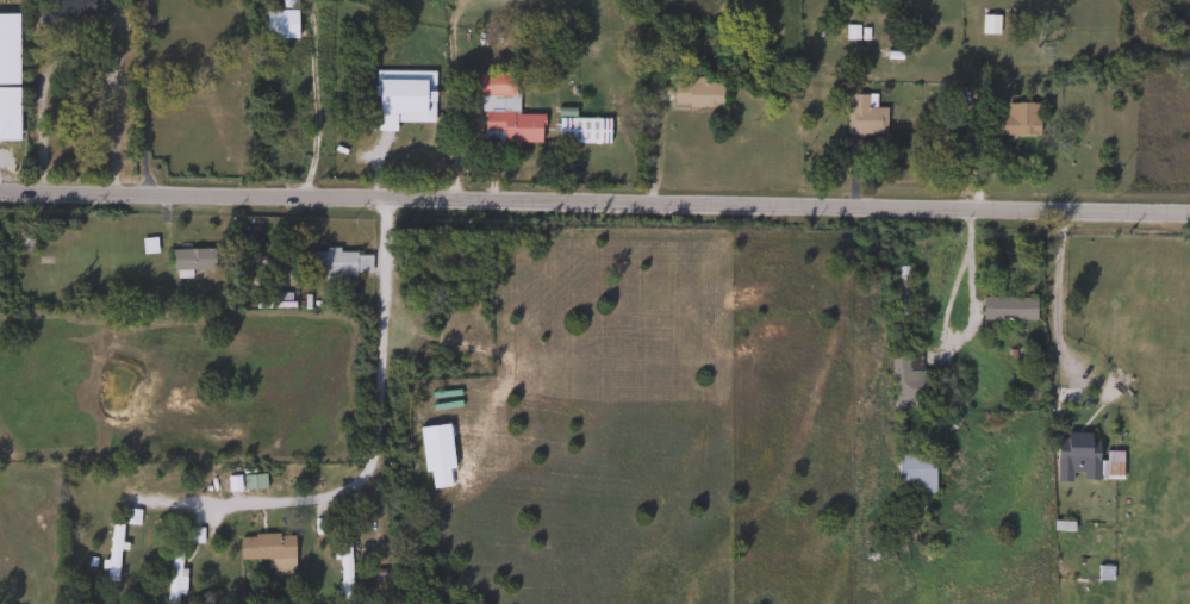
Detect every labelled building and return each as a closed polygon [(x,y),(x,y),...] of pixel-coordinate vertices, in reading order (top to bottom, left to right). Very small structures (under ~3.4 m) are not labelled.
[(35,26),(35,0),(107,0),(107,15),(76,15),(76,26),(35,26)] [(280,10),(279,0),(294,0),(294,38),(263,39),(263,10),(280,10)] [(979,17),(996,17),(996,33),(979,33),(979,17)] [(471,96),(472,74),(512,74),(512,114),(538,114),(538,143),(482,143),(482,112),(499,112),(499,96),(471,96)] [(669,107),(669,80),(721,80),(721,107),(669,107)] [(842,135),(842,94),(871,94),(871,107),(884,107),(884,135),(842,135)] [(1034,104),(1034,135),(989,135),(989,104),(1034,104)] [(606,144),(555,144),(555,118),(606,118),(606,144)] [(187,270),(187,278),(170,278),(170,249),(211,249),(211,270),(187,270)] [(310,251),(369,251),(369,276),(310,276),(310,251)] [(893,267),(904,267),(904,316),(893,316),(893,267)] [(1032,297),(1032,320),(991,320),(991,332),(979,332),(979,297),(1032,297)] [(924,371),(924,407),(889,407),(889,356),(910,356),(910,371),(924,371)] [(1054,435),(1088,437),(1088,450),(1120,452),(1120,481),(1053,479),(1054,435)] [(932,454),(932,494),(895,494),(895,454),(932,454)] [(263,475),(263,490),(239,490),(239,475),(263,475)] [(117,525),(117,581),(105,581),(105,525),(117,525)] [(291,535),(291,568),(264,568),(264,560),(237,560),(237,535),(291,535)] [(176,549),(176,603),(166,603),(166,549),(176,549)]
